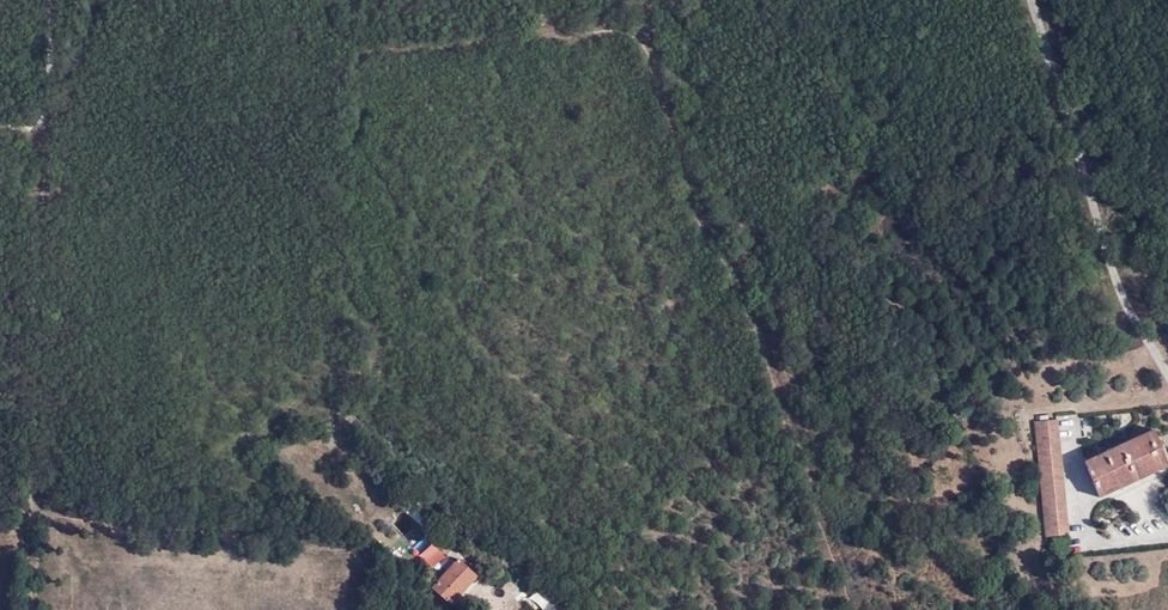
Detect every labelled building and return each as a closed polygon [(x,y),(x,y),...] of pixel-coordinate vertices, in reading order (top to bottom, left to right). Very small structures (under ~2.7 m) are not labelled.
[(1034,424),(1047,537),(1069,535),(1057,421),(1034,424)] [(1167,465),(1167,461),(1154,431),(1085,463),(1100,498),(1167,465)] [(432,586),(452,604),(477,577),(457,560),(441,578),(433,569),(428,573),(425,570),(421,576),(425,580),(428,578),(433,583),(432,586)]
